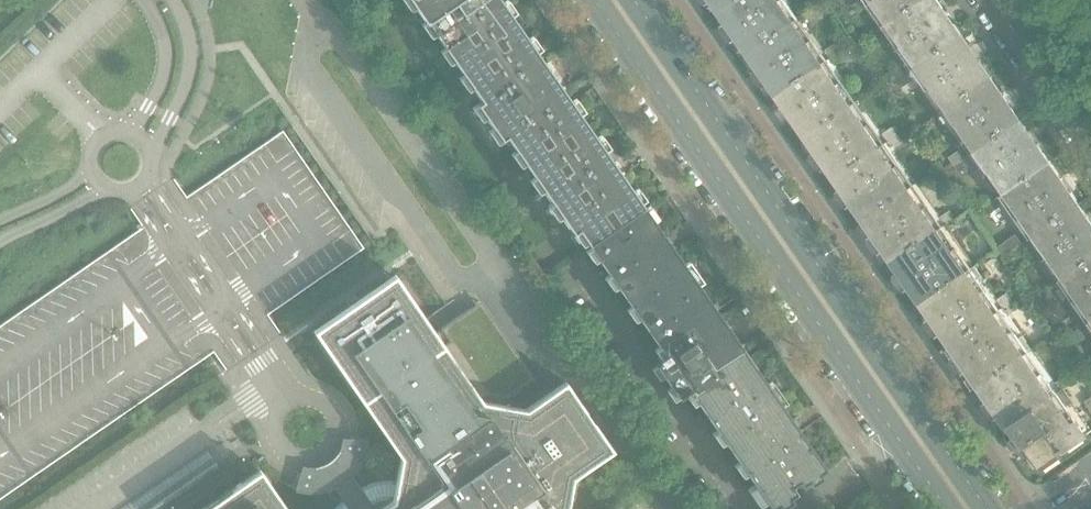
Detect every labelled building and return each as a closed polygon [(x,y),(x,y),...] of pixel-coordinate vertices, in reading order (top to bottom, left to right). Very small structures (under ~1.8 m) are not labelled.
[(566,95),(563,90),(566,88),(564,87),(563,86),(561,88),(557,83),(560,82),(558,80),(556,81),(551,74),(553,72),(552,71),(550,72),(547,67),(549,66),(548,65),(549,64),(548,63),(545,65),(537,52),(542,49),(533,37),(528,40),(512,16),(516,13),(508,0),(503,4),(501,0),(412,0),(481,103),(472,109),(496,143),(505,138),(583,250),(588,247),(644,207),(641,203),(646,199),(638,188),(633,192),(622,176),(625,174),(624,173),(624,172),(623,173),(622,172),(620,173),(615,166),(617,165),(616,164),(617,163),(617,162),(614,163),(605,151),(610,148),(601,135),(597,139),(580,114),(585,111),(576,99),(571,102),(566,95)] [(737,0),(712,0),(720,11),(737,0)] [(788,0),(737,0),(720,11),(749,53),(800,18),(788,0)] [(887,22),(919,0),(871,0),(887,22)] [(953,23),(937,0),(919,0),(887,22),(917,66),(962,35),(953,23)] [(778,95),(840,52),(834,44),(824,52),(800,18),(749,53),(778,95)] [(991,78),(979,61),(962,35),(917,66),(946,108),(991,78)] [(858,101),(852,93),(834,68),(845,60),(840,52),(778,95),(807,136),(858,101)] [(906,74),(901,66),(890,73),(896,81),(906,74)] [(911,82),(906,74),(896,81),(901,89),(911,82)] [(1020,120),(1012,108),(991,78),(946,108),(976,151),(1020,120)] [(835,178),(899,135),(893,127),(881,135),(858,101),(807,136),(835,178)] [(1049,162),(1038,146),(1020,120),(976,151),(1005,193),(1049,162)] [(915,184),(892,151),(904,143),(899,135),(835,178),(864,219),(915,184)] [(964,159),(959,151),(948,158),(954,166),(964,159)] [(970,166),(965,159),(964,159),(954,166),(960,174),(970,166)] [(1079,205),(1070,192),(1049,162),(1005,193),(1034,235),(1079,205)] [(893,261),(956,219),(950,210),(938,218),(915,184),(864,219),(893,261)] [(1079,205),(1034,235),(1064,278),(1090,259),(1090,222),(1079,205)] [(767,385),(748,358),(741,347),(744,346),(743,344),(742,345),(741,344),(739,345),(736,340),(738,339),(737,337),(734,339),(729,331),(731,330),(730,328),(728,330),(725,325),(727,323),(726,322),(727,322),(726,320),(723,322),(716,311),(698,285),(702,281),(695,270),(690,274),(673,249),(676,248),(675,247),(675,246),(674,246),(673,246),(671,247),(666,240),(668,238),(667,237),(668,237),(668,236),(667,235),(665,237),(653,220),(658,217),(650,206),(646,209),(644,207),(588,247),(665,358),(654,365),(677,398),(688,391),(717,432),(711,436),(719,447),(724,442),(739,464),(733,468),(741,479),(747,475),(755,487),(748,492),(757,504),(764,499),(769,506),(773,503),(775,505),(788,496),(787,494),(794,489),(791,482),(795,479),(798,484),(803,480),(804,482),(825,468),(800,433),(803,431),(802,429),(801,430),(800,429),(798,430),(793,423),(795,421),(794,421),(795,420),(795,419),(794,418),(791,420),(775,396),(779,392),(772,381),(767,385)] [(972,267),(949,234),(961,226),(956,219),(893,261),(921,302),(972,267)] [(1022,243),(1017,235),(1007,242),(1012,250),(1022,243)] [(1028,251),(1023,243),(1022,243),(1012,250),(1018,258),(1028,251)] [(1064,278),(1090,318),(1090,259),(1064,278)] [(950,344),(1016,299),(1011,291),(996,301),(972,267),(921,302),(950,344)] [(573,477),(613,450),(566,382),(526,409),(505,406),(482,401),(455,362),(443,344),(403,287),(395,274),(313,331),(322,342),(358,395),(361,400),(401,457),(396,481),(388,480),(379,481),(370,483),(369,484),(364,487),(362,488),(361,488),(353,477),(352,475),(348,470),(339,476),(330,482),(334,487),(335,489),(343,501),(340,503),(336,506),(334,508),(567,508),(573,477)] [(1032,350),(1023,336),(1020,337),(1006,317),(1021,307),(1016,299),(950,344),(979,386),(1030,351),(1032,350)] [(1087,337),(1082,329),(1072,336),(1077,344),(1087,337)] [(1059,394),(1072,384),(1067,376),(1054,385),(1030,351),(979,386),(1000,416),(1009,428),(1059,394)] [(1087,435),(1059,394),(1009,428),(1017,438),(1019,437),(1040,467),(1043,467),(1044,468),(1061,457),(1059,454),(1087,435)] [(260,470),(203,508),(287,508),(260,470)]
